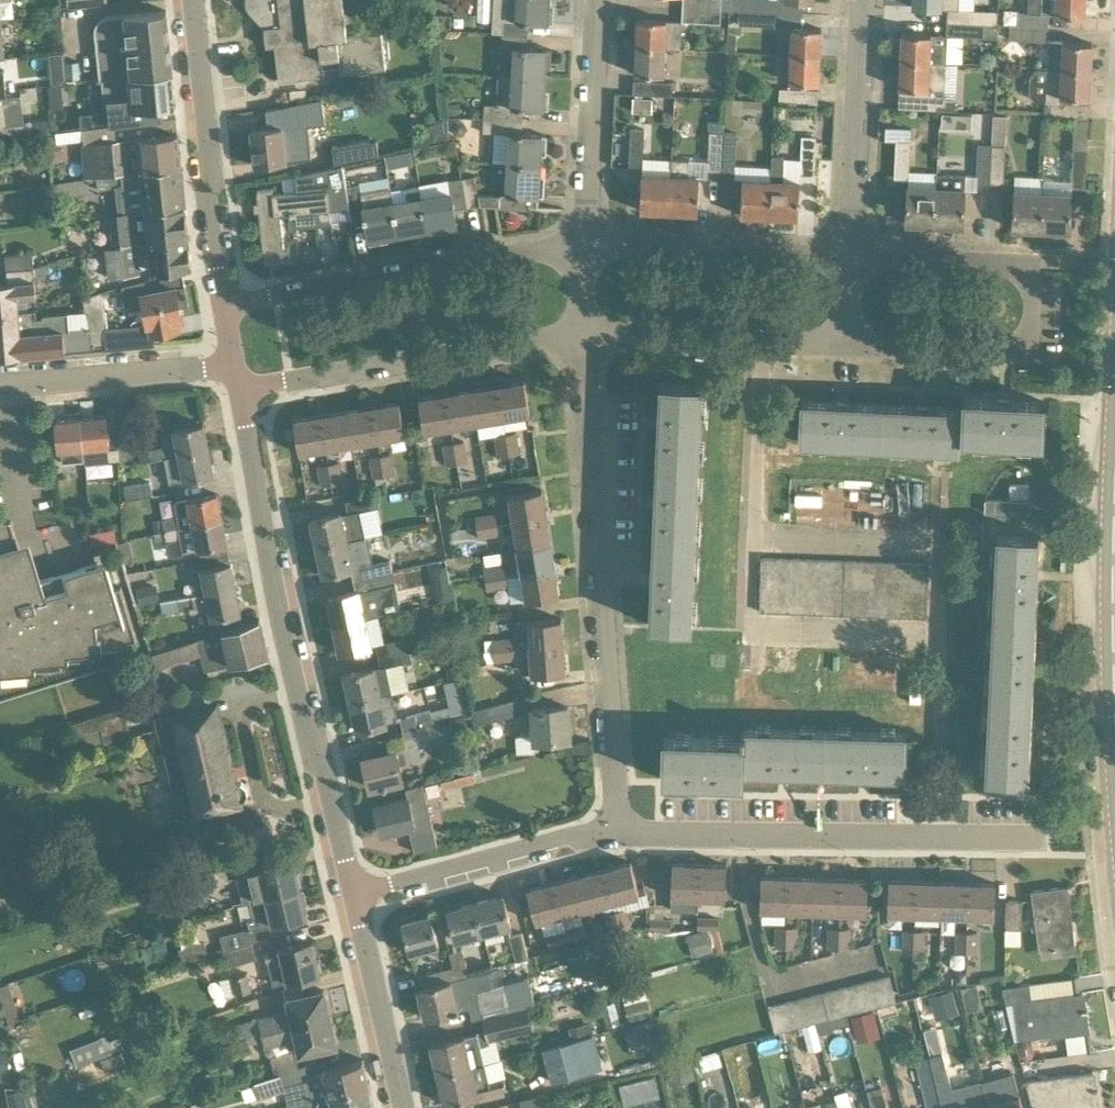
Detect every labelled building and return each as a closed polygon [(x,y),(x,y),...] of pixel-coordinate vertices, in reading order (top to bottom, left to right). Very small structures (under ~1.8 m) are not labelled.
[(68,8),(107,5),(107,0),(68,0),(68,8)] [(322,68),(339,66),(340,74),(385,68),(381,33),(346,38),(342,0),(245,0),(246,14),(252,13),(261,12),(262,19),(266,47),(274,46),(279,82),(323,76),(322,68)] [(549,0),(516,0),(514,21),(502,20),(501,34),(526,36),(528,23),(552,23),(552,22),(547,22),(549,0)] [(681,8),(720,10),(721,0),(682,0),(681,8)] [(729,10),(738,11),(776,13),(777,1),(777,0),(729,0),(729,10)] [(957,0),(911,0),(910,7),(946,9),(946,23),(995,25),(996,12),(985,11),(957,10),(957,0)] [(1084,0),(1041,0),(1040,14),(1017,13),(1016,26),(1047,28),(1047,15),(1083,17),(1084,0)] [(719,24),(720,10),(681,8),(681,22),(719,24)] [(127,42),(169,38),(166,11),(125,15),(127,42)] [(775,27),(776,13),(738,11),(737,25),(775,27)] [(436,14),(436,27),(450,28),(450,15),(436,14)] [(47,17),(48,33),(61,31),(59,15),(47,17)] [(169,38),(127,42),(125,15),(108,16),(105,17),(102,18),(100,20),(98,22),(96,24),(95,27),(95,30),(95,33),(99,80),(101,80),(129,77),(172,73),(169,38)] [(679,48),(681,22),(636,19),(634,46),(679,48)] [(995,39),(995,25),(946,23),(945,36),(945,37),(946,37),(995,39)] [(1046,42),(1047,28),(1016,26),(1007,25),(1008,28),(1007,40),(1046,42)] [(789,54),(819,55),(820,29),(790,28),(789,54)] [(525,48),(526,36),(501,34),(500,48),(513,49),(511,77),(499,76),(498,78),(544,80),(546,51),(550,51),(550,50),(525,48)] [(945,36),(931,35),(901,34),(900,61),(929,62),(944,63),(946,37),(945,37),(945,36)] [(1059,68),(1089,70),(1091,44),(1060,42),(1059,68)] [(737,43),(727,43),(727,51),(736,51),(737,43)] [(679,49),(679,48),(634,46),(632,74),(663,76),(665,49),(679,49)] [(817,84),(819,55),(789,54),(787,83),(817,84)] [(944,63),(929,62),(900,61),(897,109),(942,111),(944,63)] [(1086,119),(1089,70),(1059,68),(1059,69),(1046,69),(1044,103),(1043,117),(1048,117),(1072,119),(1086,119)] [(101,80),(104,111),(105,125),(176,117),(175,107),(172,73),(129,77),(101,80)] [(543,108),(544,80),(498,78),(497,105),(483,105),(482,119),(522,121),(523,108),(547,109),(547,108),(543,108)] [(670,97),(671,83),(633,81),(632,95),(670,97)] [(46,85),(47,94),(61,93),(60,84),(46,85)] [(818,104),(818,90),(779,88),(779,102),(818,104)] [(0,98),(0,127),(7,126),(5,110),(22,109),(21,96),(0,98)] [(338,99),(340,108),(358,105),(356,96),(338,99)] [(459,103),(447,104),(448,116),(460,115),(459,103)] [(955,127),(955,114),(942,113),(942,126),(955,127)] [(95,178),(181,171),(178,132),(176,117),(105,125),(82,128),(84,143),(80,144),(84,179),(95,178)] [(991,139),(989,184),(1013,186),(1013,182),(1013,178),(1002,177),(1005,117),(992,117),(991,139)] [(444,119),(427,121),(429,142),(446,140),(444,119)] [(521,134),(522,121),(482,119),(482,133),(508,134),(506,164),(539,165),(541,137),(545,137),(545,136),(521,134)] [(721,172),(723,133),(723,121),(709,121),(706,171),(721,172)] [(455,135),(463,135),(467,128),(463,122),(455,122),(451,129),(455,135)] [(285,149),(282,127),(250,130),(254,166),(286,162),(285,149)] [(641,168),(644,130),(629,129),(627,167),(641,168)] [(723,133),(721,172),(734,173),(736,134),(723,133)] [(813,178),(815,138),(801,137),(799,177),(813,178)] [(989,184),(991,139),(977,138),(975,184),(989,184)] [(892,180),(907,181),(909,142),(894,141),(892,180)] [(331,147),(333,166),(378,156),(376,142),(331,147)] [(1085,188),(1087,149),(1072,148),(1071,180),(1043,179),(1043,193),(1042,193),(1040,229),(1069,231),(1070,196),(1071,188),(1072,188),(1085,188)] [(411,151),(399,153),(400,160),(405,164),(413,162),(411,151)] [(770,180),(768,217),(797,219),(799,181),(782,180),(783,158),(771,157),(770,166),(770,180)] [(671,159),(670,176),(668,213),(697,214),(699,177),(688,177),(689,159),(671,159)] [(538,194),(539,165),(506,164),(505,193),(499,193),(499,194),(498,207),(506,207),(505,209),(524,211),(525,194),(542,196),(542,194),(538,194)] [(770,180),(770,166),(735,165),(734,180),(741,180),(739,216),(768,217),(770,180)] [(349,209),(346,187),(342,166),(295,176),(295,177),(297,192),(283,194),(273,195),(273,188),(257,190),(258,203),(258,212),(259,212),(264,265),(289,262),(288,247),(283,248),(279,215),(288,214),(290,228),(330,224),(330,222),(329,210),(349,209)] [(145,211),(184,207),(181,171),(95,178),(97,189),(141,184),(143,196),(145,211)] [(668,213),(670,176),(641,174),(639,211),(668,213)] [(935,186),(933,225),(962,227),(964,177),(936,175),(935,178),(935,186)] [(465,207),(466,207),(479,205),(477,193),(474,176),(462,178),(460,178),(465,207)] [(448,180),(450,191),(420,196),(425,230),(437,228),(455,225),(455,229),(457,229),(453,209),(465,207),(460,178),(448,180)] [(391,201),(388,188),(360,192),(359,185),(346,187),(349,209),(352,222),(364,220),(368,244),(370,244),(369,240),(396,235),(391,201)] [(933,225),(935,186),(906,185),(904,224),(933,225)] [(1042,193),(1027,192),(1013,191),(1011,228),(1040,229),(1042,193)] [(498,207),(499,194),(478,193),(480,205),(498,207)] [(425,230),(420,196),(391,201),(396,235),(425,230)] [(120,246),(187,238),(184,207),(145,211),(116,214),(118,230),(111,231),(112,247),(105,248),(105,250),(120,246)] [(160,276),(183,270),(183,269),(190,268),(187,238),(120,246),(105,250),(108,278),(141,274),(138,250),(149,248),(152,273),(160,272),(160,276)] [(6,271),(34,268),(33,253),(4,256),(6,271)] [(29,311),(27,297),(37,296),(35,275),(45,271),(43,265),(34,268),(6,271),(7,283),(0,283),(0,314),(29,311)] [(150,323),(152,336),(177,330),(174,319),(182,318),(180,308),(188,306),(184,286),(183,270),(160,276),(121,286),(126,305),(140,302),(144,324),(150,323)] [(105,328),(102,292),(83,297),(84,312),(87,313),(88,328),(69,330),(67,314),(42,316),(42,319),(36,319),(35,310),(29,311),(0,314),(0,357),(64,352),(91,349),(104,348),(106,348),(105,328)] [(153,344),(152,336),(150,323),(144,324),(105,328),(106,348),(153,344)] [(497,385),(502,420),(529,416),(524,381),(497,385)] [(701,384),(660,383),(658,416),(657,443),(699,446),(701,384)] [(476,424),(502,420),(497,385),(471,389),(476,424)] [(450,429),(476,424),(471,389),(445,394),(450,429)] [(424,433),(450,429),(445,394),(418,398),(424,433)] [(1043,442),(1044,402),(962,399),(961,409),(800,403),(800,443),(961,450),(962,439),(1043,442)] [(371,406),(377,441),(404,436),(398,402),(371,406)] [(351,445),(377,441),(371,406),(345,410),(351,445)] [(325,450),(351,445),(345,410),(319,414),(325,450)] [(298,454),(325,450),(319,414),(292,418),(298,454)] [(110,462),(108,449),(118,449),(118,439),(117,429),(107,430),(105,416),(80,418),(84,461),(84,465),(110,462)] [(63,463),(84,461),(80,418),(54,420),(57,452),(62,452),(63,463)] [(178,455),(207,450),(203,425),(174,430),(178,455)] [(504,435),(508,456),(520,454),(516,433),(504,435)] [(498,458),(508,456),(504,435),(494,437),(498,458)] [(119,464),(136,463),(134,438),(118,439),(118,449),(119,458),(119,464)] [(453,444),(456,465),(468,463),(464,442),(453,444)] [(699,446),(657,443),(653,524),(695,526),(699,446)] [(445,467),(456,465),(453,444),(442,445),(445,467)] [(150,460),(166,457),(164,447),(148,450),(150,460)] [(207,450),(178,455),(165,458),(169,482),(212,475),(207,450)] [(380,456),(383,476),(395,475),(391,454),(380,456)] [(372,478),(383,476),(380,456),(369,457),(372,478)] [(328,465),(331,485),(342,483),(339,463),(328,465)] [(320,487),(331,485),(328,465),(317,467),(320,487)] [(511,523),(546,517),(542,490),(506,496),(511,523)] [(163,531),(221,520),(216,494),(173,503),(176,518),(161,520),(163,531)] [(316,548),(357,539),(352,513),(379,507),(376,494),(345,501),(348,514),(343,515),(342,512),(310,519),(316,548)] [(476,529),(497,525),(495,514),(474,517),(476,529)] [(515,549),(551,543),(546,517),(511,523),(497,525),(476,529),(478,539),(498,536),(501,551),(515,549)] [(155,532),(163,531),(161,520),(153,522),(155,532)] [(221,520),(163,531),(165,542),(180,539),(182,552),(226,545),(221,520)] [(18,544),(11,521),(0,521),(0,681),(3,681),(2,674),(36,671),(35,664),(69,661),(68,654),(102,651),(102,644),(137,641),(121,587),(114,589),(106,561),(30,584),(18,544)] [(695,526),(653,524),(649,625),(691,627),(695,526)] [(1027,779),(1028,745),(1038,536),(996,535),(985,777),(1027,779)] [(392,572),(402,569),(419,567),(417,557),(397,560),(397,559),(372,563),(366,537),(357,539),(316,548),(322,575),(350,568),(353,580),(392,572)] [(123,563),(132,561),(128,541),(117,543),(123,563)] [(551,543),(515,549),(519,575),(555,569),(551,543)] [(926,619),(928,564),(762,558),(760,613),(926,619)] [(200,595),(235,589),(230,563),(195,570),(200,595)] [(504,566),(483,570),(485,581),(505,577),(504,566)] [(402,569),(392,572),(395,583),(405,580),(402,569)] [(555,569),(519,575),(524,602),(559,596),(555,569)] [(333,626),(366,618),(378,616),(383,615),(381,606),(386,604),(390,602),(393,598),(395,594),(396,588),(395,583),(392,572),(353,580),(355,591),(327,597),(333,626)] [(505,577),(485,581),(487,592),(507,588),(505,577)] [(135,587),(138,605),(160,601),(156,583),(135,587)] [(450,588),(432,591),(434,603),(452,600),(450,588)] [(208,611),(209,621),(211,620),(213,633),(240,625),(237,615),(240,615),(235,589),(200,595),(200,596),(193,597),(160,603),(162,614),(188,609),(189,614),(208,611)] [(407,638),(384,643),(378,616),(366,618),(333,626),(339,653),(372,646),(372,645),(376,644),(378,657),(410,650),(407,638)] [(491,638),(492,651),(513,650),(528,649),(563,646),(561,619),(515,622),(512,637),(491,638)] [(268,657),(259,620),(240,625),(213,633),(151,653),(157,671),(199,656),(203,671),(228,665),(229,666),(268,657)] [(563,646),(528,649),(530,676),(564,673),(563,646)] [(350,704),(392,695),(386,667),(412,661),(410,650),(378,657),(381,668),(376,669),(376,668),(344,675),(350,704)] [(513,650),(492,651),(493,662),(514,661),(513,650)] [(459,662),(445,665),(448,679),(462,676),(459,662)] [(392,695),(350,704),(355,730),(387,724),(387,722),(397,720),(392,695)] [(476,726),(526,712),(526,697),(472,711),(476,726)] [(213,728),(207,705),(169,714),(169,715),(153,718),(157,736),(158,736),(163,757),(176,754),(185,793),(175,796),(180,819),(190,816),(191,818),(238,806),(238,805),(244,801),(247,794),(246,788),(241,785),(234,786),(220,726),(213,728)] [(534,741),(570,740),(567,707),(532,710),(529,711),(531,741),(534,741)] [(130,736),(123,708),(71,723),(74,734),(100,728),(104,742),(130,736)] [(403,731),(429,724),(433,722),(430,710),(400,719),(403,731)] [(468,725),(465,715),(452,718),(455,729),(468,725)] [(429,724),(403,731),(401,731),(406,748),(398,750),(363,759),(370,788),(404,780),(401,764),(421,759),(417,742),(444,735),(441,722),(430,725),(429,724)] [(906,733),(746,731),(746,732),(742,732),(742,742),(662,739),(661,779),(661,781),(743,782),(743,772),(905,776),(906,733)] [(474,773),(441,781),(443,789),(476,781),(474,773)] [(436,847),(422,785),(405,789),(407,798),(374,806),(380,834),(408,827),(414,853),(436,847)] [(249,902),(299,890),(299,887),(301,887),(298,875),(296,875),(293,862),(258,869),(259,871),(236,876),(239,888),(245,886),(249,902)] [(604,869),(614,901),(639,895),(631,863),(604,869)] [(697,912),(697,900),(698,865),(671,864),(670,911),(697,912)] [(698,865),(697,900),(725,900),(726,866),(698,865)] [(224,869),(202,876),(206,889),(229,882),(225,869),(224,869)] [(587,908),(614,901),(604,869),(579,876),(587,908)] [(207,891),(206,889),(202,876),(169,889),(173,902),(207,891)] [(561,915),(587,908),(579,876),(554,883),(561,915)] [(786,912),(787,878),(760,877),(759,912),(786,912)] [(812,913),(813,879),(787,878),(786,912),(812,913)] [(838,914),(839,880),(813,879),(812,913),(838,914)] [(839,880),(838,914),(850,914),(866,915),(867,880),(839,880)] [(914,916),(915,881),(888,880),(887,915),(914,916)] [(940,917),(941,882),(915,881),(914,916),(940,917)] [(966,918),(967,883),(941,882),(940,917),(966,918)] [(536,922),(561,915),(554,883),(527,890),(536,922)] [(967,883),(966,918),(994,919),(995,884),(967,883)] [(1037,953),(1039,953),(1039,952),(1075,947),(1067,887),(1030,892),(1037,953)] [(299,890),(249,902),(253,918),(246,920),(249,929),(249,931),(306,917),(303,904),(305,904),(302,892),(300,892),(299,890)] [(474,904),(483,936),(511,928),(503,897),(474,904)] [(1020,930),(1020,902),(1005,902),(1004,930),(1020,930)] [(455,943),(483,936),(474,904),(447,912),(455,943)] [(616,911),(621,930),(631,927),(627,910),(626,908),(616,911)] [(610,933),(621,930),(616,911),(605,913),(610,933)] [(409,953),(438,946),(429,916),(401,924),(409,953)] [(697,929),(706,930),(712,930),(718,953),(724,951),(718,930),(719,917),(697,917),(697,929)] [(670,932),(670,921),(649,920),(649,932),(670,932)] [(564,929),(568,942),(588,936),(584,923),(564,929)] [(785,949),(786,928),(775,928),(774,948),(785,949)] [(786,928),(785,949),(796,949),(797,929),(786,928)] [(220,935),(224,953),(252,944),(249,931),(249,929),(220,935)] [(548,948),(568,942),(564,929),(544,934),(548,948)] [(837,950),(838,929),(828,929),(827,950),(837,950)] [(837,950),(849,951),(849,933),(849,930),(838,929),(837,950)] [(686,935),(691,956),(711,951),(706,930),(686,935)] [(913,953),(913,932),(902,932),(902,953),(913,953)] [(913,932),(913,953),(924,953),(924,932),(913,932)] [(966,955),(966,934),(955,933),(954,955),(966,955)] [(516,963),(528,960),(521,934),(509,936),(516,963)] [(966,934),(966,955),(977,955),(977,934),(966,934)] [(178,948),(183,964),(209,956),(204,940),(178,948)] [(316,961),(312,942),(278,950),(277,946),(263,949),(266,964),(280,962),(281,964),(268,967),(272,985),(320,975),(319,971),(322,971),(319,960),(316,961)] [(229,968),(257,959),(252,944),(224,953),(229,968)] [(102,953),(105,964),(125,960),(122,948),(102,953)] [(455,977),(468,974),(466,965),(453,968),(455,977)] [(418,986),(455,977),(453,968),(416,977),(418,986)] [(1009,977),(1021,984),(1026,975),(1013,968),(1009,977)] [(247,973),(231,977),(234,992),(235,994),(251,991),(247,973)] [(955,985),(966,984),(966,973),(959,973),(955,977),(955,985)] [(483,1017),(507,1011),(501,985),(474,992),(470,976),(469,974),(468,974),(455,977),(418,986),(417,986),(424,1019),(480,1007),(483,1017)] [(895,1003),(888,976),(874,980),(881,1006),(895,1003)] [(881,1006),(874,980),(861,983),(868,1010),(881,1006)] [(260,1033),(329,1017),(323,991),(312,993),(310,981),(282,987),(287,1012),(256,1018),(258,1020),(235,1025),(239,1040),(247,1037),(260,1033)] [(4,1024),(20,1019),(8,983),(0,986),(0,1011),(4,1024)] [(868,1010),(861,983),(847,986),(854,1013),(868,1010)] [(977,985),(962,988),(964,996),(979,993),(977,985)] [(1030,1000),(1028,985),(1001,989),(1003,1004),(1012,1004),(1017,1040),(1049,1036),(1049,1037),(1086,1031),(1084,1013),(1087,1012),(1086,1009),(1083,1010),(1081,993),(1030,1000)] [(854,1013),(847,986),(834,990),(841,1017),(854,1013)] [(841,1017),(834,990),(820,993),(827,1020),(841,1017)] [(952,990),(928,997),(932,1011),(956,1004),(952,990)] [(827,1020),(820,993),(807,997),(814,1024),(827,1020)] [(814,1024),(807,997),(793,1000),(800,1027),(814,1024)] [(629,1021),(651,1015),(647,999),(625,1005),(629,1021)] [(800,1027),(793,1000),(780,1004),(787,1031),(800,1027)] [(780,1004),(766,1007),(773,1034),(787,1031),(780,1004)] [(527,1006),(507,1011),(483,1017),(482,1018),(484,1030),(487,1043),(519,1035),(518,1030),(532,1027),(527,1006)] [(850,1017),(857,1043),(879,1037),(872,1011),(850,1017)] [(831,1020),(833,1029),(847,1025),(845,1016),(831,1020)] [(329,1017),(260,1033),(264,1048),(294,1041),(297,1054),(336,1045),(329,1017)] [(817,1024),(820,1035),(833,1031),(830,1020),(817,1024)] [(629,1053),(653,1046),(657,1045),(651,1021),(623,1029),(629,1053)] [(571,1042),(586,1038),(582,1024),(568,1028),(571,1042)] [(484,1065),(480,1046),(477,1034),(430,1045),(437,1076),(484,1065)] [(762,1037),(763,1050),(789,1047),(787,1034),(762,1037)] [(586,1038),(571,1042),(541,1049),(550,1083),(602,1069),(593,1036),(586,1038)] [(71,1055),(76,1068),(120,1049),(115,1037),(71,1055)] [(250,1046),(247,1037),(239,1040),(217,1050),(223,1063),(251,1051),(250,1046)] [(1027,1040),(1021,1041),(1018,1046),(1020,1057),(1024,1060),(1027,1060),(1030,1059),(1033,1055),(1031,1044),(1027,1040)] [(139,1060),(133,1046),(120,1051),(120,1049),(76,1068),(81,1082),(139,1060)] [(8,1074),(10,1050),(0,1049),(0,1074),(8,1074)] [(272,1077),(297,1068),(293,1051),(267,1057),(272,1077)] [(718,1051),(700,1057),(704,1072),(722,1066),(718,1051)] [(689,1055),(662,1063),(668,1086),(696,1079),(689,1055)] [(981,1082),(950,1089),(941,1055),(928,1056),(940,1106),(941,1107),(988,1107),(981,1082)] [(928,1107),(933,1107),(940,1106),(928,1056),(915,1059),(928,1107)] [(368,1086),(362,1060),(321,1071),(321,1072),(311,1075),(309,1065),(297,1068),(272,1077),(254,1081),(259,1099),(283,1093),(287,1107),(288,1107),(310,1102),(368,1086)] [(484,1065),(437,1076),(444,1105),(478,1097),(505,1090),(503,1078),(488,1081),(485,1066),(484,1065)] [(1093,1072),(1024,1081),(1031,1107),(1097,1107),(1095,1092),(1098,1091),(1098,1088),(1095,1089),(1093,1072)] [(988,1107),(1022,1107),(1019,1096),(1018,1096),(1011,1074),(997,1078),(981,1082),(988,1107)] [(659,1097),(654,1076),(637,1081),(642,1101),(659,1097)] [(31,1085),(21,1088),(25,1098),(34,1095),(31,1085)] [(310,1102),(311,1107),(373,1107),(368,1086),(310,1102)] [(881,1086),(867,1090),(872,1107),(887,1107),(881,1086)] [(10,1107),(25,1107),(19,1090),(6,1095),(10,1107)] [(837,1107),(851,1107),(847,1090),(833,1094),(835,1100),(837,1107)] [(545,1095),(519,1101),(521,1107),(548,1107),(545,1095)]
